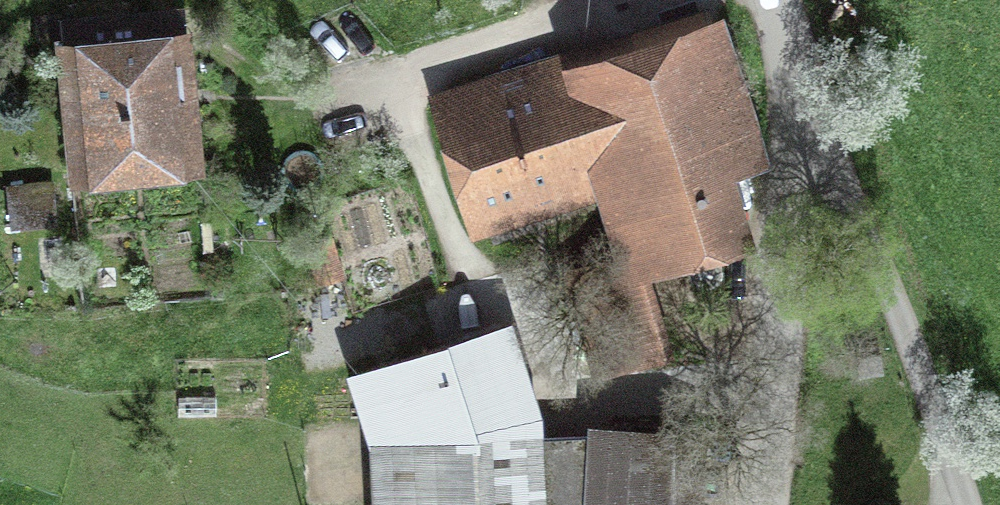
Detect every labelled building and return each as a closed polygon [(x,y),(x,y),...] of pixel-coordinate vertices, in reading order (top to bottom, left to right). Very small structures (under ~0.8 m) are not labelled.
[(559,54),(568,83),(604,199),(627,273),(760,233),(767,147),(724,4),(559,54)] [(187,16),(74,26),(86,174),(200,165),(187,16)] [(604,199),(568,83),(431,125),(467,241),(604,199)] [(4,186),(7,222),(53,218),(50,182),(4,186)] [(300,245),(310,282),(338,275),(328,238),(300,245)] [(616,254),(557,273),(591,378),(650,358),(616,254)] [(497,326),(388,355),(406,424),(516,395),(497,326)] [(854,354),(856,378),(880,376),(877,352),(854,354)] [(583,436),(580,504),(703,504),(706,427),(584,421),(583,436)] [(583,436),(368,439),(372,504),(580,504),(583,436)]
